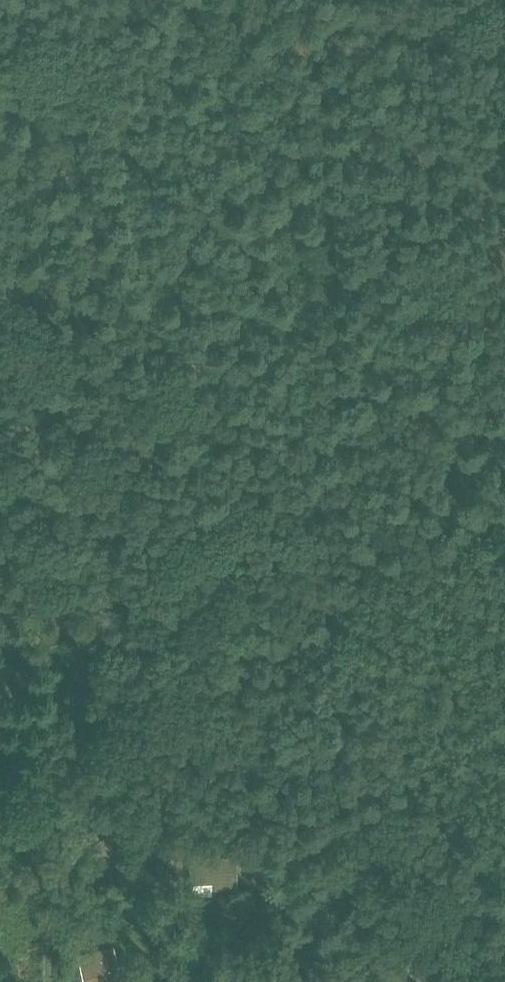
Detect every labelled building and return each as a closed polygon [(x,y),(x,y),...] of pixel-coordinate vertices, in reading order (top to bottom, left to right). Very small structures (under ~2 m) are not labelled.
[(85,838),(101,863),(117,853),(110,843),(128,832),(123,823),(101,837),(96,831),(85,838)] [(106,862),(118,880),(132,870),(120,852),(106,862)] [(190,854),(191,883),(214,882),(214,887),(238,886),(237,855),(220,856),(220,853),(190,854)] [(81,956),(87,981),(109,981),(115,980),(111,960),(100,963),(98,952),(81,956)]
